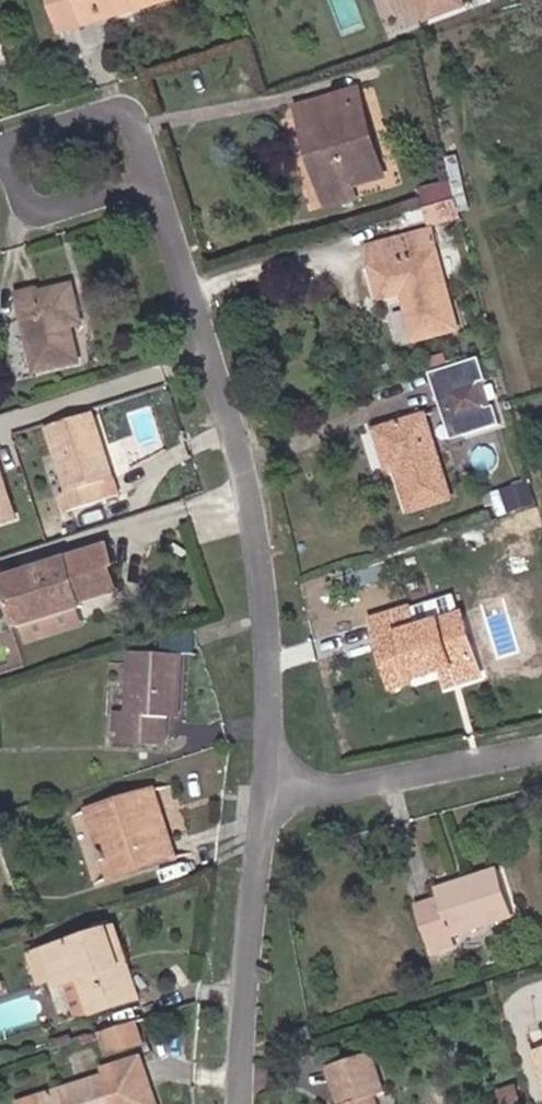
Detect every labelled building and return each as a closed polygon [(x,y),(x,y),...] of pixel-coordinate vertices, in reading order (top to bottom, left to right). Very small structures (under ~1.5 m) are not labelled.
[(64,34),(185,0),(55,0),(64,34)] [(419,23),(464,6),(461,0),(410,0),(419,23)] [(352,88),(286,107),(301,157),(366,139),(352,88)] [(424,187),(435,223),(463,214),(453,179),(424,187)] [(431,226),(363,243),(378,300),(401,296),(412,341),(456,330),(431,226)] [(36,285),(12,291),(34,375),(80,363),(72,331),(83,328),(71,282),(38,291),(36,285)] [(500,427),(477,358),(431,373),(454,442),(500,427)] [(100,411),(50,428),(72,493),(63,496),(69,514),(128,493),(100,411)] [(434,412),(381,427),(393,475),(402,473),(416,516),(463,500),(434,412)] [(17,522),(0,470),(0,528),(17,522)] [(496,489),(505,530),(541,522),(541,515),(535,480),(496,489)] [(114,546),(6,579),(20,620),(130,591),(114,546)] [(415,608),(376,618),(398,691),(449,675),(460,688),(490,677),(470,612),(428,623),(415,608)] [(190,656),(130,650),(129,709),(117,709),(115,743),(172,748),(174,718),(188,719),(190,656)] [(160,787),(90,809),(113,880),(183,856),(160,787)] [(505,867),(438,885),(441,895),(420,902),(439,953),(463,946),(460,934),(522,918),(505,867)] [(121,925),(48,948),(62,990),(83,985),(95,1014),(146,1000),(121,925)] [(107,1056),(148,1043),(140,1019),(99,1031),(107,1056)] [(333,1067),(345,1103),(385,1103),(383,1097),(394,1093),(382,1054),(333,1067)] [(19,1101),(20,1103),(166,1103),(147,1056),(106,1069),(109,1077),(19,1101)]
